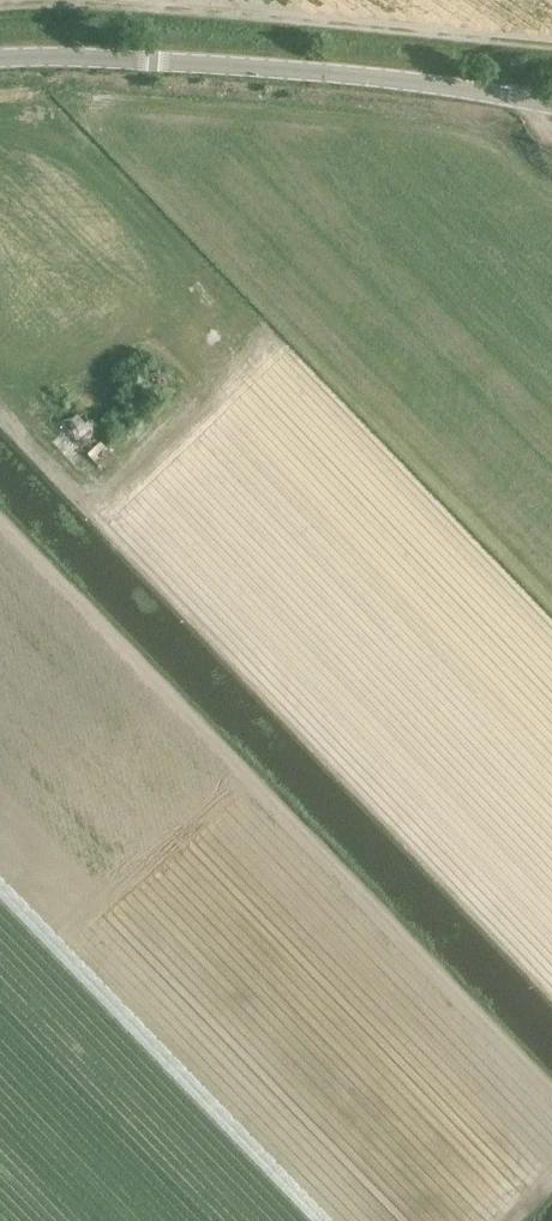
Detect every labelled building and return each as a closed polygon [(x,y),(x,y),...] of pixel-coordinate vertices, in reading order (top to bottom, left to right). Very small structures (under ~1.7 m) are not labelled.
[(68,457),(67,458),(74,466),(86,455),(102,471),(115,459),(101,443),(104,441),(96,433),(97,432),(81,415),(53,441),(68,457)]
